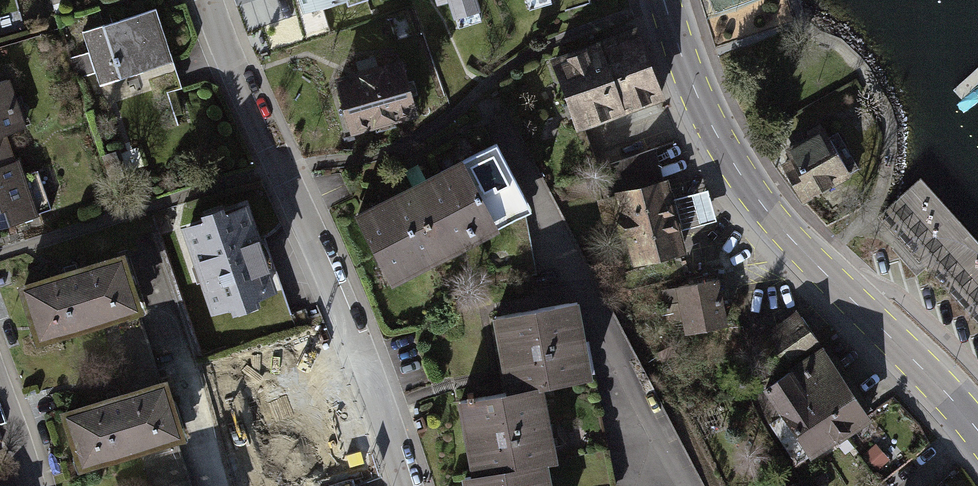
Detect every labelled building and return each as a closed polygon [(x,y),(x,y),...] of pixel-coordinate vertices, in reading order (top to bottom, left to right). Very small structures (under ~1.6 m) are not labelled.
[(293,22),(340,5),(338,0),(287,0),(293,22)] [(457,28),(483,20),(477,0),(448,0),(457,28)] [(156,5),(83,30),(102,87),(175,63),(156,5)] [(634,33),(556,61),(581,130),(659,101),(634,33)] [(406,57),(337,73),(350,130),(420,114),(406,57)] [(0,79),(0,208),(28,199),(6,134),(26,127),(10,76),(0,79)] [(831,127),(780,155),(807,203),(858,174),(831,127)] [(497,139),(355,209),(391,280),(533,210),(497,139)] [(666,154),(610,166),(632,267),(688,255),(666,154)] [(247,202),(184,223),(213,311),(276,291),(247,202)] [(126,248),(16,283),(35,342),(145,308),(126,248)] [(722,277),(680,284),(688,331),(729,325),(722,277)] [(491,312),(506,384),(456,394),(471,467),(458,470),(462,485),(553,485),(547,459),(561,456),(546,384),(592,375),(575,295),(491,312)] [(873,425),(802,313),(755,343),(781,385),(767,394),(811,464),(873,425)] [(169,372),(59,405),(79,470),(188,437),(169,372)] [(885,432),(869,446),(891,471),(907,457),(885,432)]
